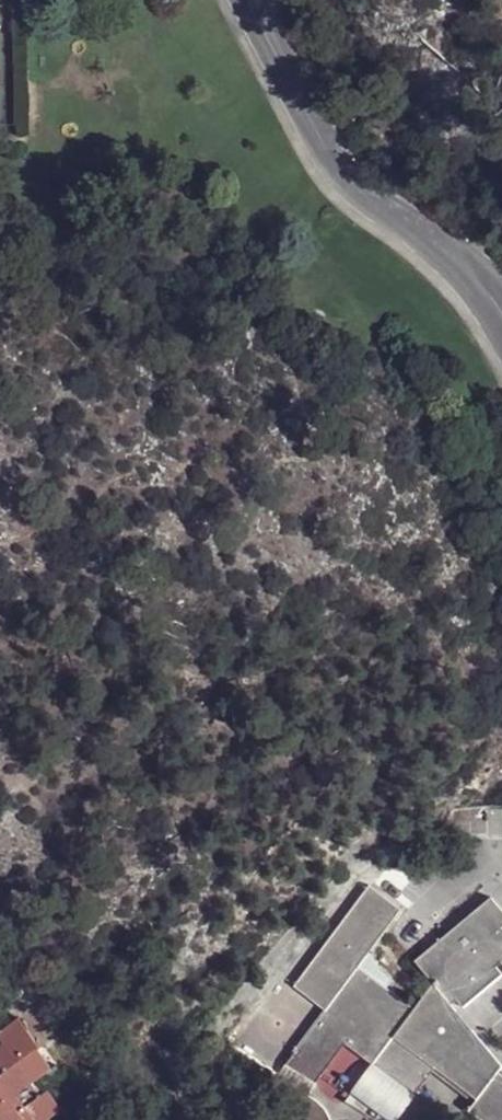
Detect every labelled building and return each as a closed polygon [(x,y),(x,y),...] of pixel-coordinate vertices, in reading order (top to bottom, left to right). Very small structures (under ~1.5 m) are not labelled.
[(330,942),(299,985),(327,1007),(284,1065),(315,1085),(344,1044),(375,1066),(415,1095),(435,1069),(477,1101),(501,1072),(501,1070),(501,1063),(452,1006),(456,1001),(462,1009),(471,1001),(473,1003),(495,986),(493,983),(501,976),(501,974),(497,969),(501,964),(501,911),(490,896),(413,962),(432,983),(414,1008),(389,990),(395,983),(370,955),(404,911),(370,887),(330,942)] [(37,1049),(39,1048),(18,1018),(0,1032),(0,1039),(2,1043),(0,1044),(0,1065),(5,1072),(36,1049),(37,1049)] [(25,1106),(17,1095),(36,1081),(50,1069),(37,1049),(36,1049),(5,1072),(0,1075),(0,1119),(35,1119),(25,1106)] [(62,1061),(50,1069),(36,1081),(44,1093),(48,1091),(71,1073),(62,1061)] [(415,1095),(375,1066),(355,1093),(391,1119),(397,1119),(415,1095)] [(469,1111),(480,1119),(501,1119),(501,1072),(477,1101),(469,1111)] [(44,1093),(36,1081),(17,1095),(25,1106),(44,1093)] [(48,1091),(44,1093),(25,1106),(35,1119),(47,1119),(61,1110),(48,1091)]
